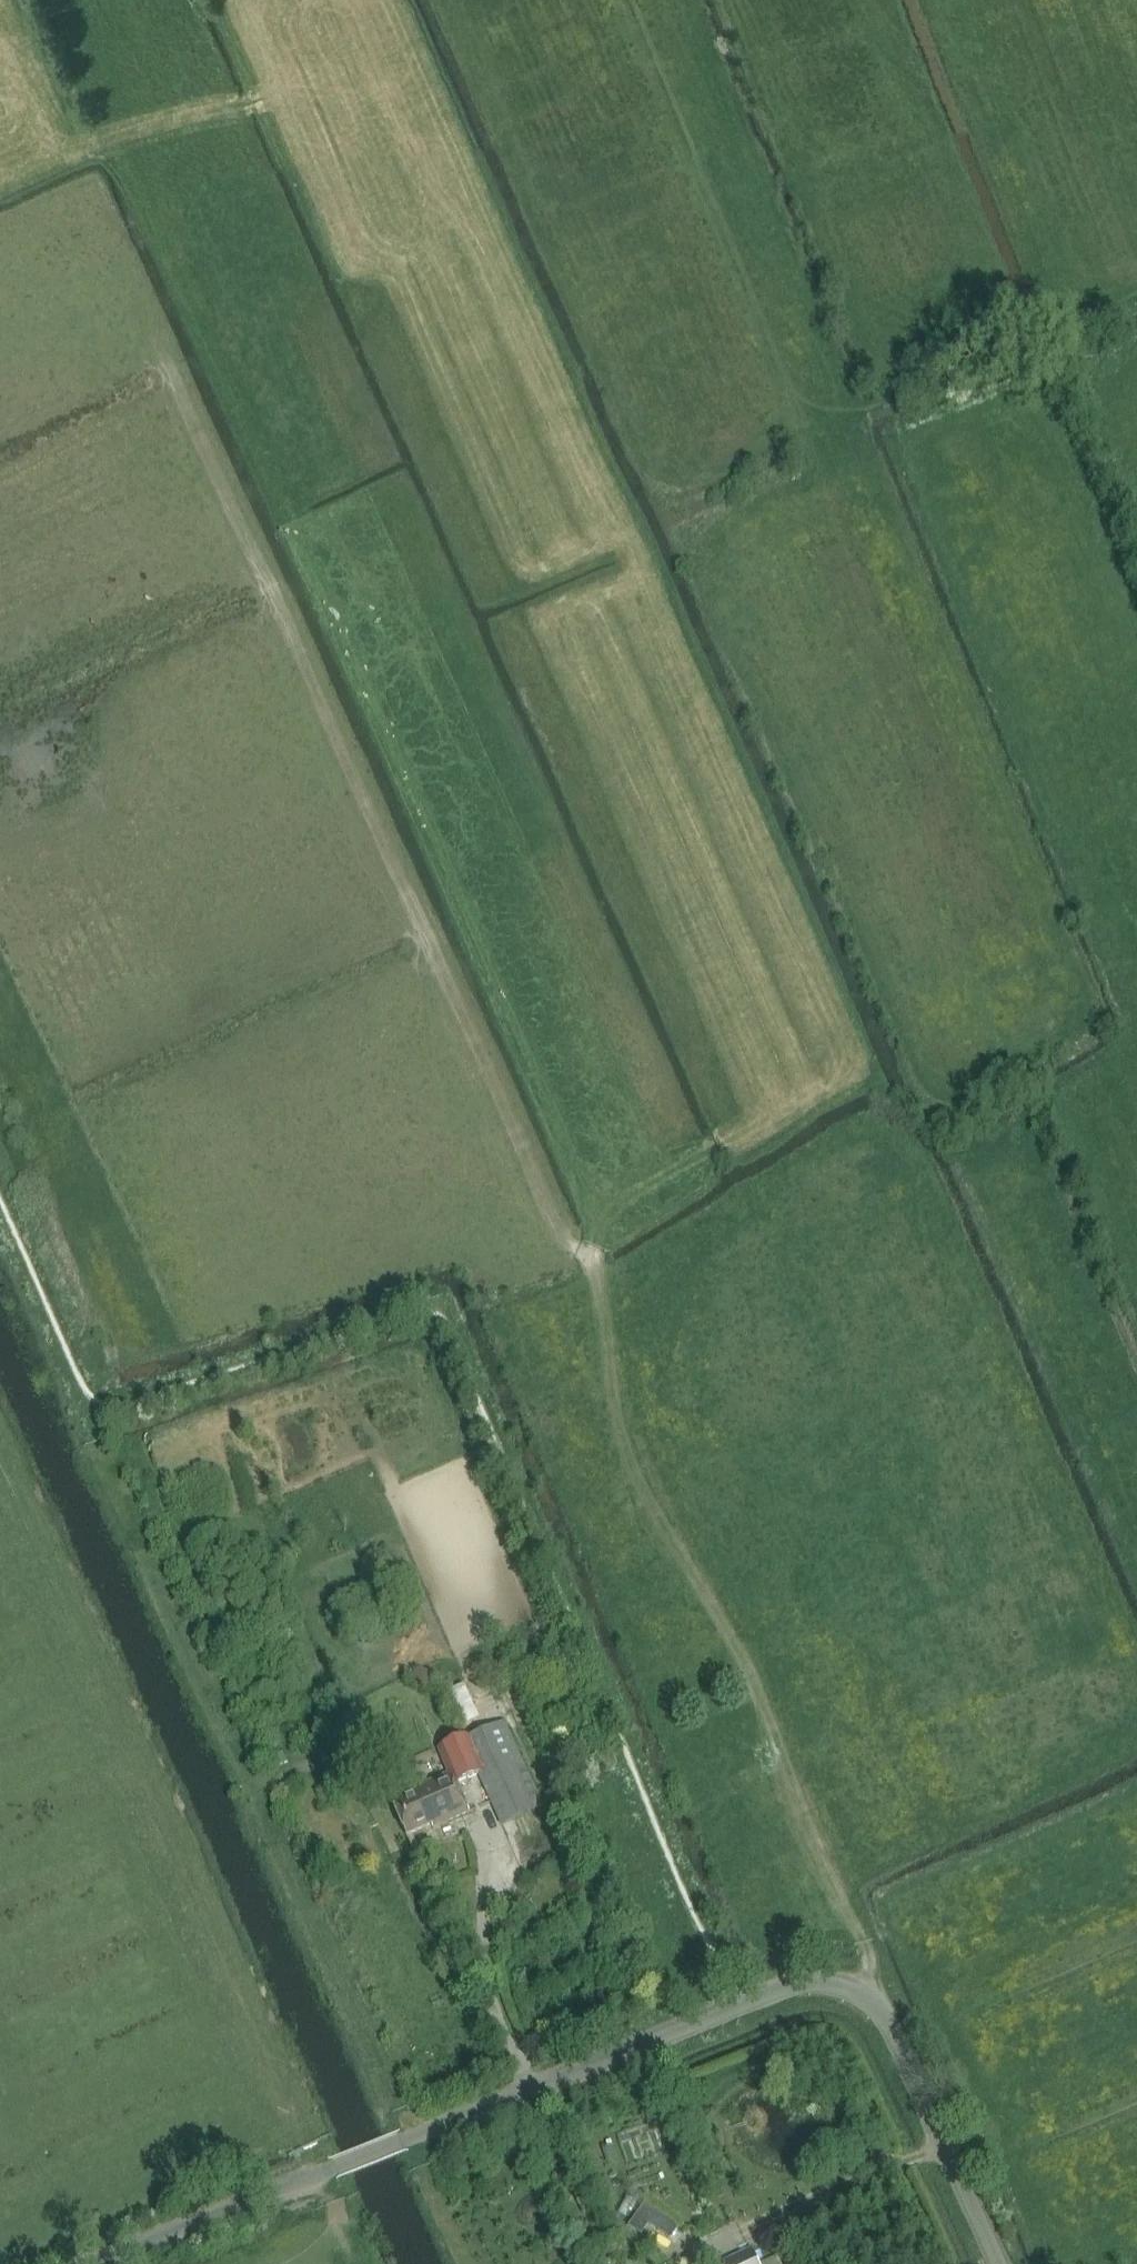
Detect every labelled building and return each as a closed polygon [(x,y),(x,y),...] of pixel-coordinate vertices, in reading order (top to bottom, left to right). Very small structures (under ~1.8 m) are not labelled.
[(433,1829),(471,1812),(457,1781),(478,1771),(502,1822),(541,1804),(503,1720),(438,1749),(449,1773),(416,1788),(417,1791),(394,1802),(410,1836),(432,1826),(433,1829)] [(644,2149),(662,2147),(660,2127),(642,2128),(644,2149)] [(662,2207),(653,2219),(678,2238),(687,2226),(662,2207)] [(753,2248),(724,2261),(725,2263),(760,2263),(753,2248)]
